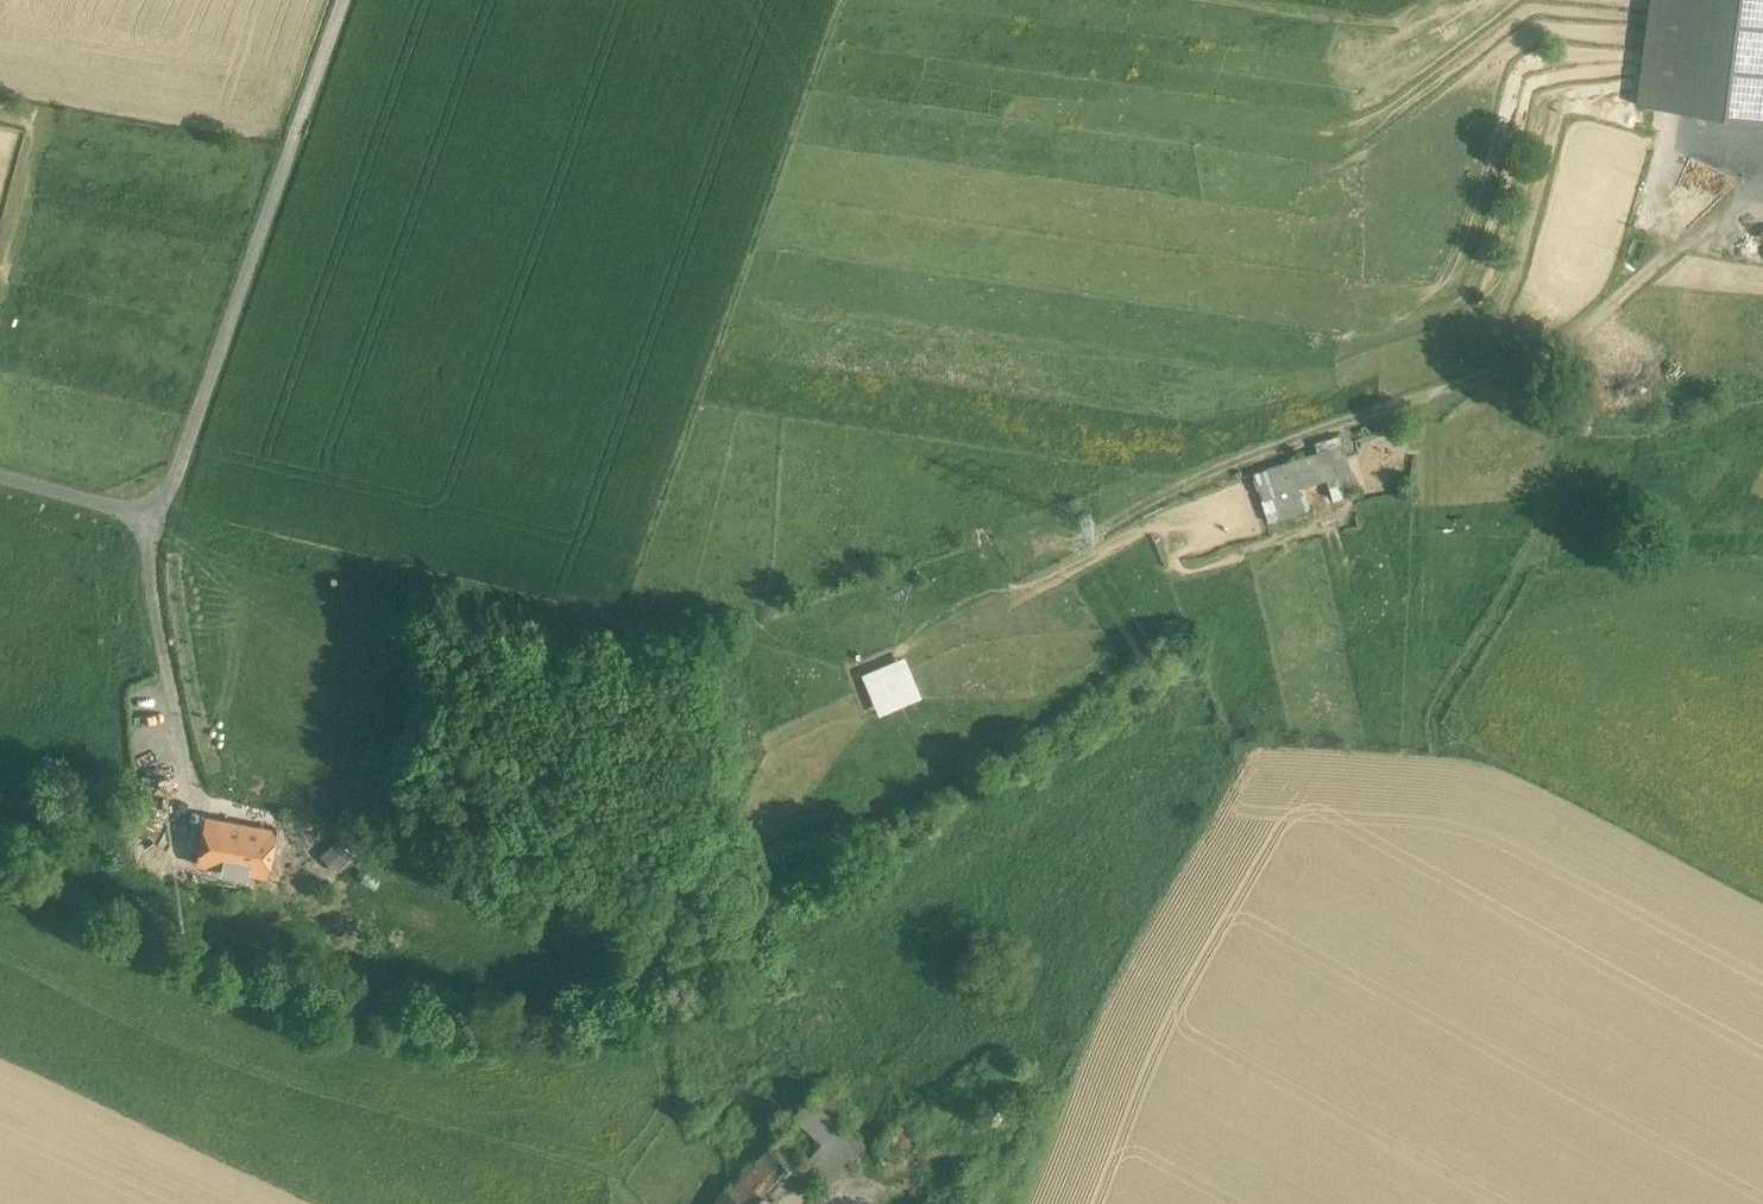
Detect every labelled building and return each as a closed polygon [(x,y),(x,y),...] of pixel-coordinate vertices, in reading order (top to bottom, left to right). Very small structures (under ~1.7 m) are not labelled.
[(1637,101),(1762,119),(1762,0),(1650,0),(1637,101)] [(1253,464),(1267,516),(1309,505),(1303,482),(1326,476),(1330,491),(1355,484),(1343,440),(1253,464)] [(903,653),(860,672),(878,711),(921,692),(903,653)] [(171,792),(145,787),(142,804),(169,809),(171,792)] [(277,828),(207,815),(195,878),(240,886),(242,871),(269,875),(277,828)] [(718,1203),(780,1203),(808,1174),(829,1193),(873,1146),(817,1095),(718,1203)]
